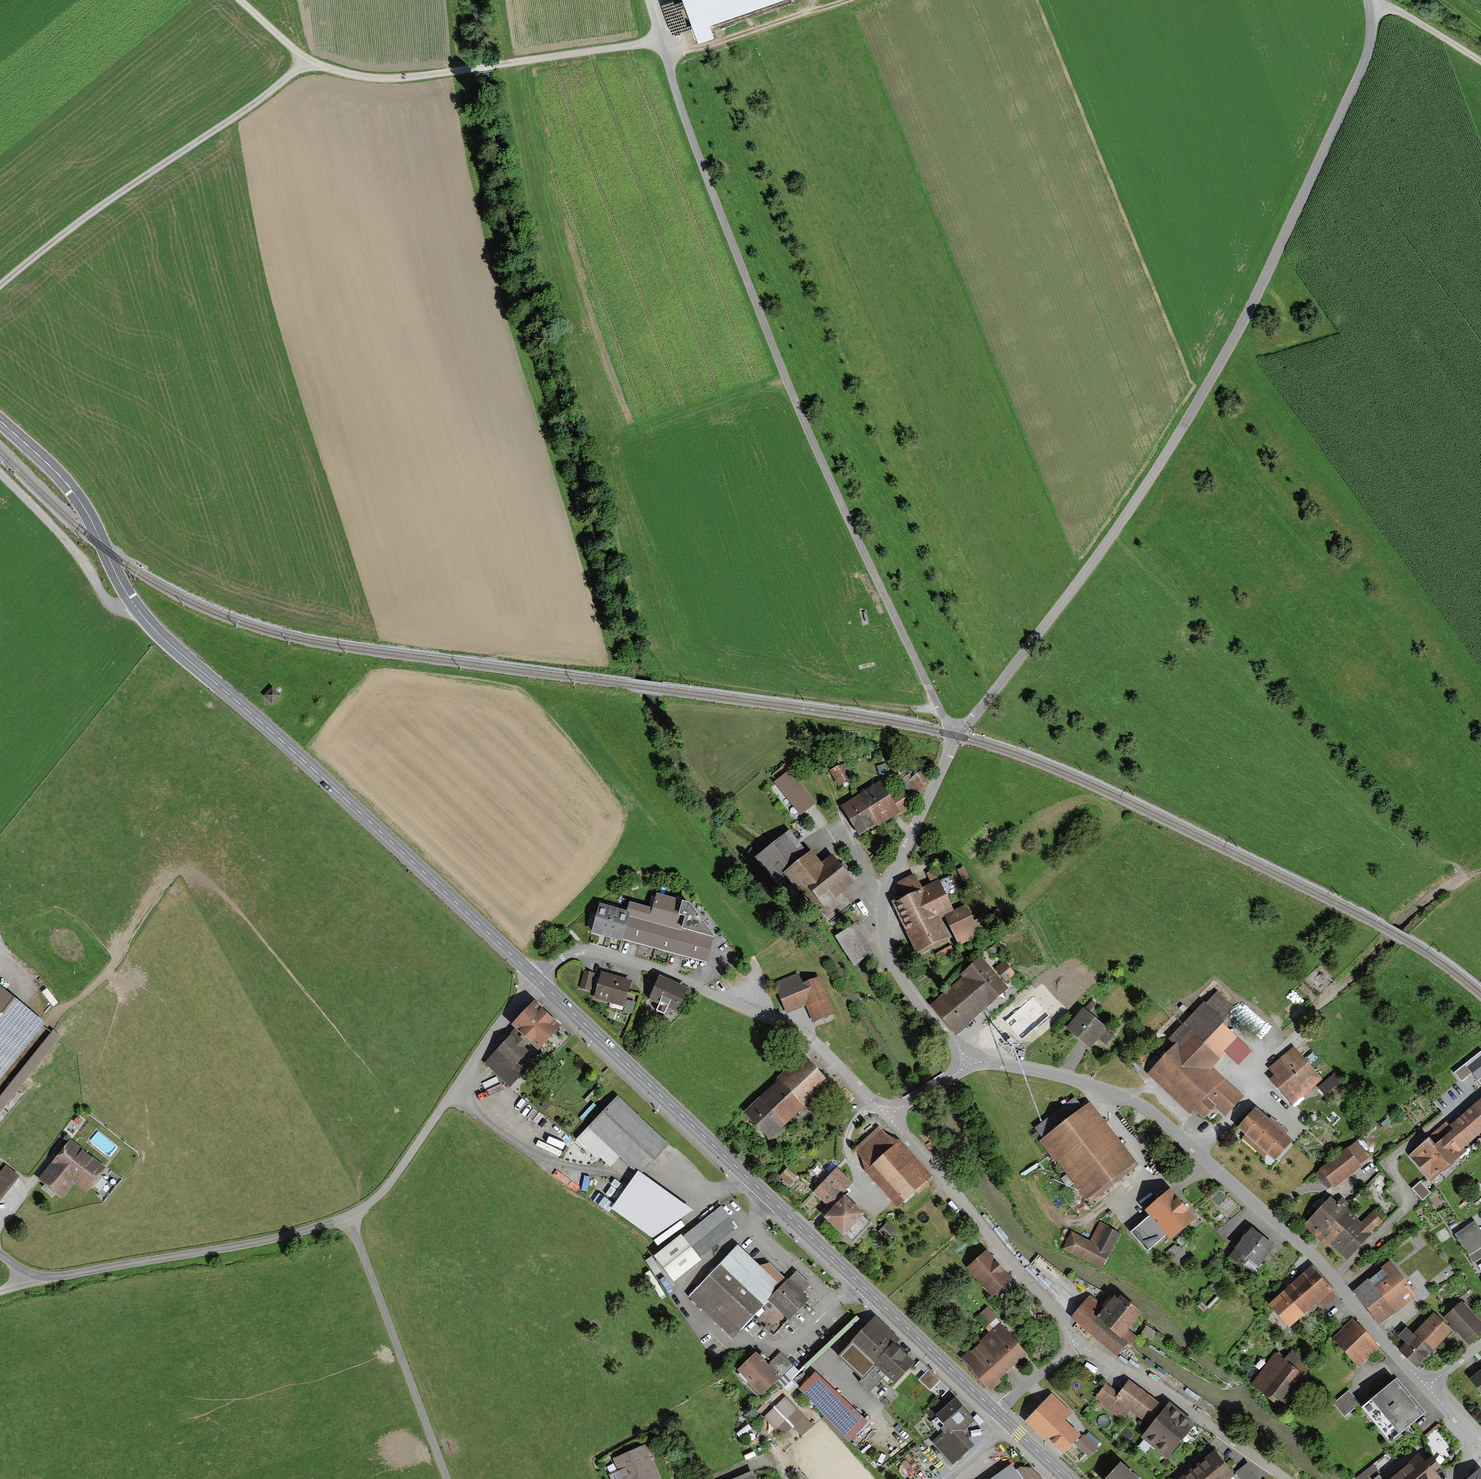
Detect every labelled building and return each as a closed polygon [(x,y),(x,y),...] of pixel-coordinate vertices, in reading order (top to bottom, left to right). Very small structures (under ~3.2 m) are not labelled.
[(695,30),(786,0),(685,0),(695,30)] [(265,694),(272,702),(282,694),(275,686),(265,694)] [(846,760),(830,768),(838,782),(853,775),(846,760)] [(817,803),(790,771),(774,784),(801,817),(817,803)] [(890,780),(852,804),(870,833),(920,802),(912,791),(901,798),(890,780)] [(787,870),(821,909),(826,905),(853,881),(831,855),(822,863),(812,851),(808,854),(788,831),(770,846),(759,855),(779,877),(787,870)] [(905,899),(897,903),(919,954),(981,928),(972,907),(952,915),(939,885),(922,892),(917,880),(900,887),(905,899)] [(615,909),(608,933),(722,963),(729,936),(709,908),(674,898),(669,915),(644,908),(642,916),(615,909)] [(873,954),(856,927),(839,938),(855,965),(861,961),(873,954)] [(982,964),(934,1006),(958,1034),(1006,992),(982,964)] [(630,983),(603,976),(596,998),(624,1006),(630,983)] [(798,977),(776,985),(786,1013),(809,1005),(815,1021),(832,1015),(819,979),(802,986),(798,977)] [(687,991),(660,980),(651,1002),(658,1005),(655,1012),(666,1016),(669,1010),(677,1013),(687,991)] [(46,1026),(18,1003),(0,989),(0,1082),(46,1026)] [(1032,995),(1003,1019),(1010,1027),(1020,1039),(1049,1016),(1032,995)] [(624,1009),(633,1012),(637,1001),(629,998),(624,1009)] [(1180,1045),(1152,1074),(1193,1114),(1197,1111),(1205,1118),(1216,1106),(1226,1115),(1242,1099),(1225,1082),(1247,1059),(1235,1047),(1222,1060),(1204,1042),(1224,1022),(1207,1006),(1174,1040),(1180,1045)] [(559,1030),(535,1007),(515,1028),(519,1031),(488,1063),(510,1084),(522,1072),(515,1065),(526,1053),(522,1049),(530,1041),(540,1050),(559,1030)] [(1104,1031),(1084,1014),(1069,1031),(1090,1048),(1104,1031)] [(1322,1082),(1295,1049),(1272,1069),(1278,1076),(1273,1080),(1294,1105),(1322,1082)] [(1454,1072),(1461,1082),(1472,1073),(1480,1084),(1480,1051),(1454,1072)] [(806,1063),(747,1116),(770,1142),(830,1089),(806,1063)] [(678,1147),(627,1099),(590,1138),(619,1165),(632,1152),(653,1172),(678,1147)] [(1414,1156),(1434,1181),(1468,1154),(1465,1150),(1480,1137),(1480,1104),(1414,1156)] [(1090,1105),(1043,1142),(1091,1202),(1138,1165),(1090,1105)] [(1293,1142),(1258,1111),(1241,1130),(1276,1161),(1293,1142)] [(872,1170),(869,1172),(900,1206),(931,1178),(900,1144),(897,1146),(885,1132),(859,1156),(872,1170)] [(70,1142),(40,1182),(62,1199),(74,1183),(88,1194),(107,1170),(70,1142)] [(1357,1144),(1323,1171),(1334,1186),(1369,1159),(1357,1144)] [(787,1167),(780,1175),(791,1185),(798,1177),(787,1167)] [(18,1177),(7,1169),(0,1177),(0,1200),(18,1177)] [(851,1184),(838,1172),(817,1195),(829,1207),(851,1184)] [(614,1182),(598,1200),(663,1238),(707,1209),(655,1173),(634,1195),(614,1182)] [(1197,1220),(1173,1193),(1149,1213),(1152,1217),(1170,1237),(1173,1240),(1197,1220)] [(730,1196),(697,1222),(714,1243),(746,1217),(730,1196)] [(872,1223),(847,1199),(828,1219),(853,1242),(872,1223)] [(1362,1227),(1333,1200),(1309,1225),(1348,1261),(1384,1222),(1375,1213),(1362,1227)] [(1170,1237),(1152,1217),(1133,1234),(1150,1253),(1170,1237)] [(888,1222),(882,1227),(890,1237),(896,1232),(888,1222)] [(1473,1263),(1480,1258),(1480,1229),(1476,1222),(1456,1235),(1473,1263)] [(1074,1234),(1066,1249),(1103,1268),(1121,1234),(1102,1225),(1092,1243),(1074,1234)] [(1276,1247),(1254,1231),(1232,1259),(1255,1276),(1276,1247)] [(664,1260),(684,1283),(712,1260),(692,1237),(664,1260)] [(740,1241),(691,1290),(734,1333),(754,1312),(773,1331),(810,1295),(771,1257),(764,1264),(740,1241)] [(1013,1280),(988,1254),(971,1270),(996,1296),(1013,1280)] [(1393,1267),(1358,1295),(1382,1325),(1417,1297),(1393,1267)] [(1313,1271),(1285,1296),(1303,1315),(1331,1290),(1313,1271)] [(1285,1296),(1272,1308),(1289,1327),(1303,1315),(1285,1296)] [(1092,1301),(1076,1319),(1117,1356),(1134,1338),(1127,1332),(1140,1317),(1119,1298),(1106,1313),(1092,1301)] [(1463,1305),(1448,1319),(1473,1345),(1480,1337),(1480,1325),(1463,1305)] [(1402,1351),(1418,1367),(1452,1332),(1436,1316),(1402,1351)] [(876,1320),(841,1356),(864,1379),(873,1370),(891,1388),(915,1364),(896,1345),(899,1342),(876,1320)] [(1355,1323),(1335,1340),(1360,1367),(1379,1350),(1355,1323)] [(1002,1326),(964,1358),(988,1387),(1027,1355),(1002,1326)] [(759,1355),(740,1372),(762,1395),(793,1367),(781,1355),(769,1366),(759,1355)] [(1278,1357),(1256,1384),(1285,1407),(1313,1371),(1293,1355),(1287,1364),(1278,1357)] [(929,1367),(919,1378),(932,1389),(941,1378),(929,1367)] [(868,1425),(816,1373),(798,1391),(824,1417),(821,1420),(843,1442),(846,1439),(851,1443),(868,1425)] [(1427,1414),(1399,1380),(1366,1408),(1394,1441),(1427,1414)] [(1161,1404),(1130,1383),(1121,1395),(1110,1388),(1100,1402),(1125,1420),(1132,1410),(1149,1422),(1161,1404)] [(1350,1392),(1334,1405),(1346,1419),(1362,1406),(1350,1392)] [(1053,1397),(1029,1422),(1064,1455),(1080,1437),(1063,1421),(1070,1414),(1053,1397)] [(803,1418),(785,1400),(767,1418),(784,1436),(803,1418)] [(976,1422),(956,1402),(933,1424),(943,1435),(936,1442),(956,1463),(975,1444),(964,1433),(976,1422)] [(1170,1406),(1145,1437),(1171,1458),(1196,1426),(1170,1406)] [(1075,1443),(1089,1455),(1099,1445),(1085,1432),(1075,1443)] [(646,1447),(616,1460),(621,1471),(613,1475),(615,1478),(659,1478),(646,1447)] [(1183,1478),(1231,1478),(1235,1476),(1218,1453),(1183,1478)] [(1420,1453),(1390,1478),(1442,1478),(1436,1473),(1442,1468),(1434,1458),(1428,1462),(1420,1453)] [(1263,1476),(1249,1460),(1236,1471),(1244,1478),(1260,1478),(1263,1476)] [(1373,1463),(1355,1478),(1356,1478),(1387,1478),(1373,1463)] [(1025,1469),(1017,1474),(1011,1466),(994,1478),(1033,1478),(1025,1469)] [(1108,1478),(1134,1478),(1121,1466),(1108,1478)] [(1480,1468),(1467,1478),(1480,1478),(1480,1469),(1480,1468)]
